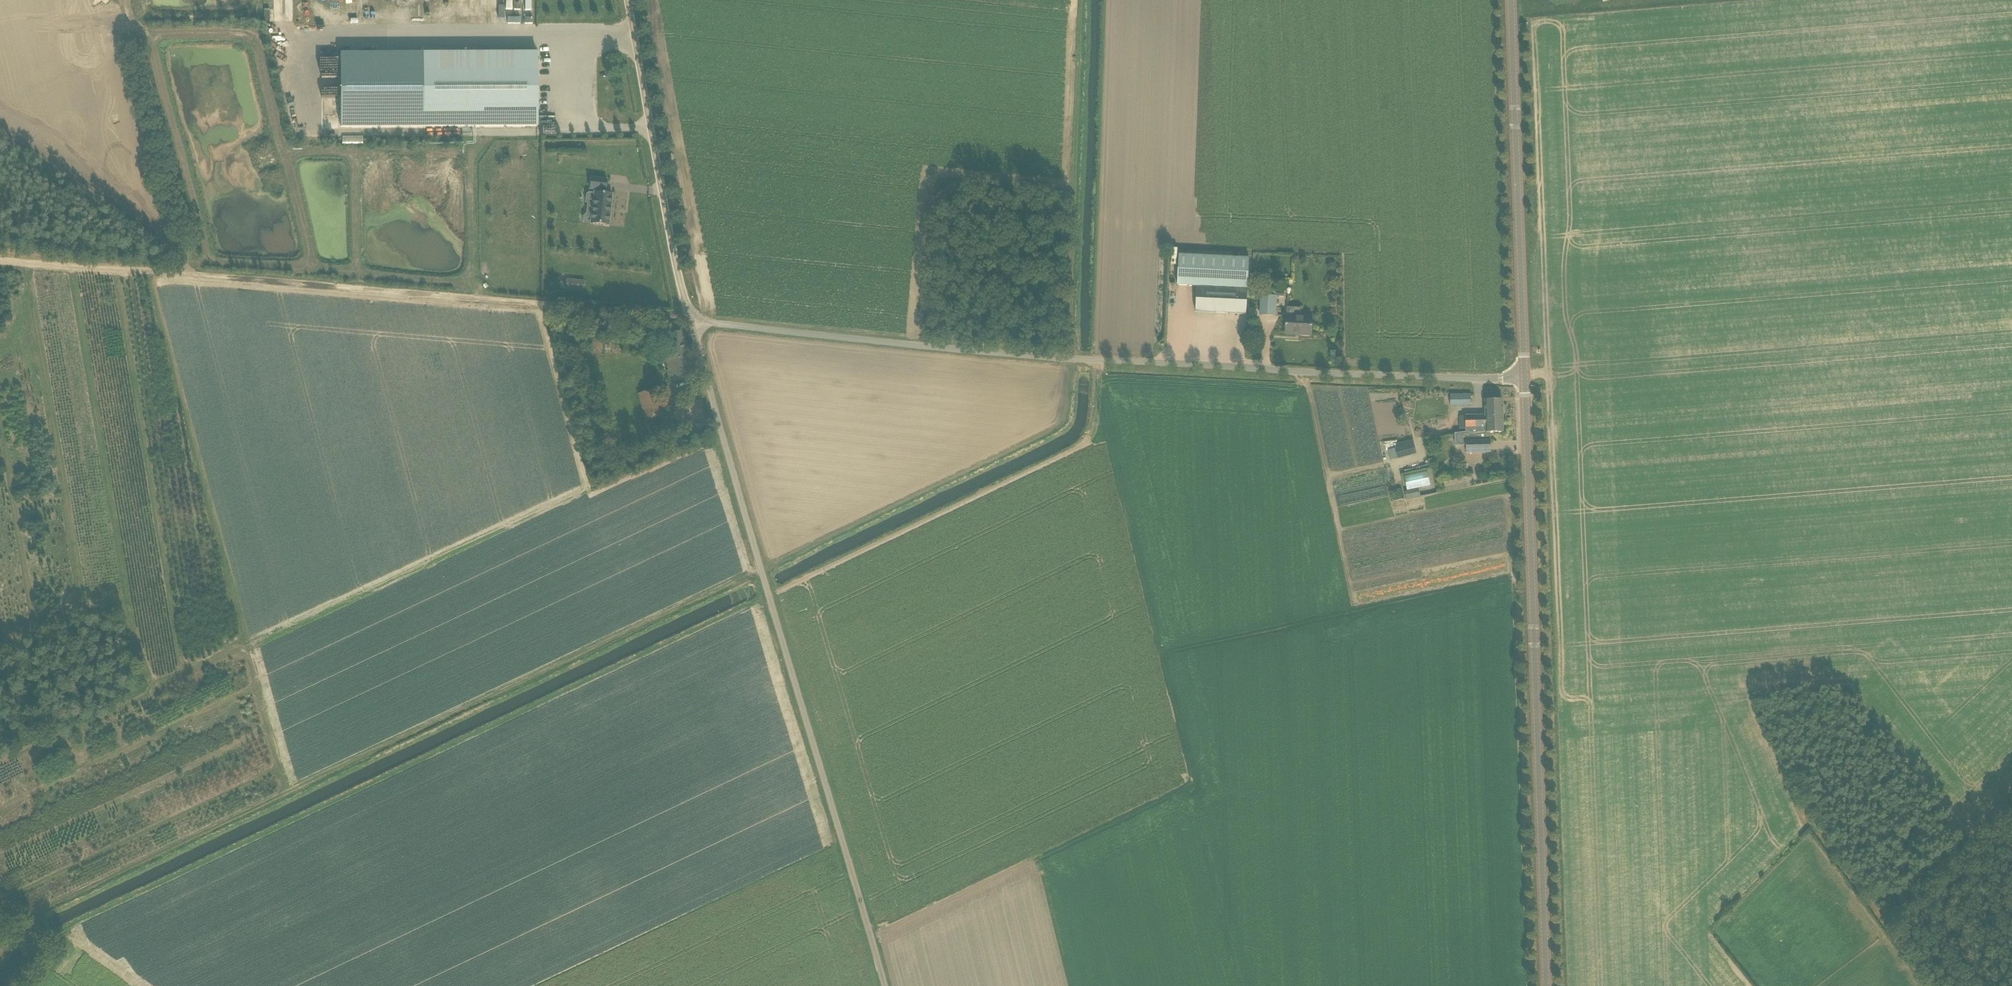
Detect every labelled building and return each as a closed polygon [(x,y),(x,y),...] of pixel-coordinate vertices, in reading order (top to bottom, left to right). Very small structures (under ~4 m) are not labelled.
[(341,127),(422,127),(538,126),(537,54),(341,54),(341,127)] [(588,205),(587,214),(592,215),(591,223),(590,223),(590,224),(591,224),(608,226),(609,226),(609,225),(610,212),(610,211),(609,211),(610,209),(611,209),(611,208),(612,196),(612,195),(611,195),(603,194),(604,191),(605,191),(607,180),(591,178),(590,189),(595,190),(595,193),(594,193),(593,206),(588,205)] [(1197,286),(1197,287),(1248,290),(1249,259),(1179,255),(1178,285),(1197,286)] [(564,290),(584,289),(583,279),(564,279),(564,290)] [(1197,287),(1196,312),(1246,315),(1248,290),(1197,287)] [(1276,316),(1277,297),(1276,297),(1277,290),(1262,289),(1262,296),(1260,315),(1276,316)] [(1312,318),(1301,317),(1301,308),(1287,308),(1287,317),(1287,316),(1286,334),(1311,336),(1312,318)] [(646,392),(638,394),(645,420),(653,418),(646,392)] [(1466,429),(1466,433),(1466,453),(1491,452),(1491,433),(1503,433),(1503,401),(1485,401),(1486,416),(1460,416),(1460,429),(1466,429)] [(1415,439),(1398,443),(1401,454),(1418,450),(1415,439)] [(1432,471),(1402,476),(1406,499),(1420,497),(1419,488),(1427,486),(1428,491),(1435,489),(1432,471)] [(1394,491),(1396,501),(1404,499),(1402,489),(1394,491)]
